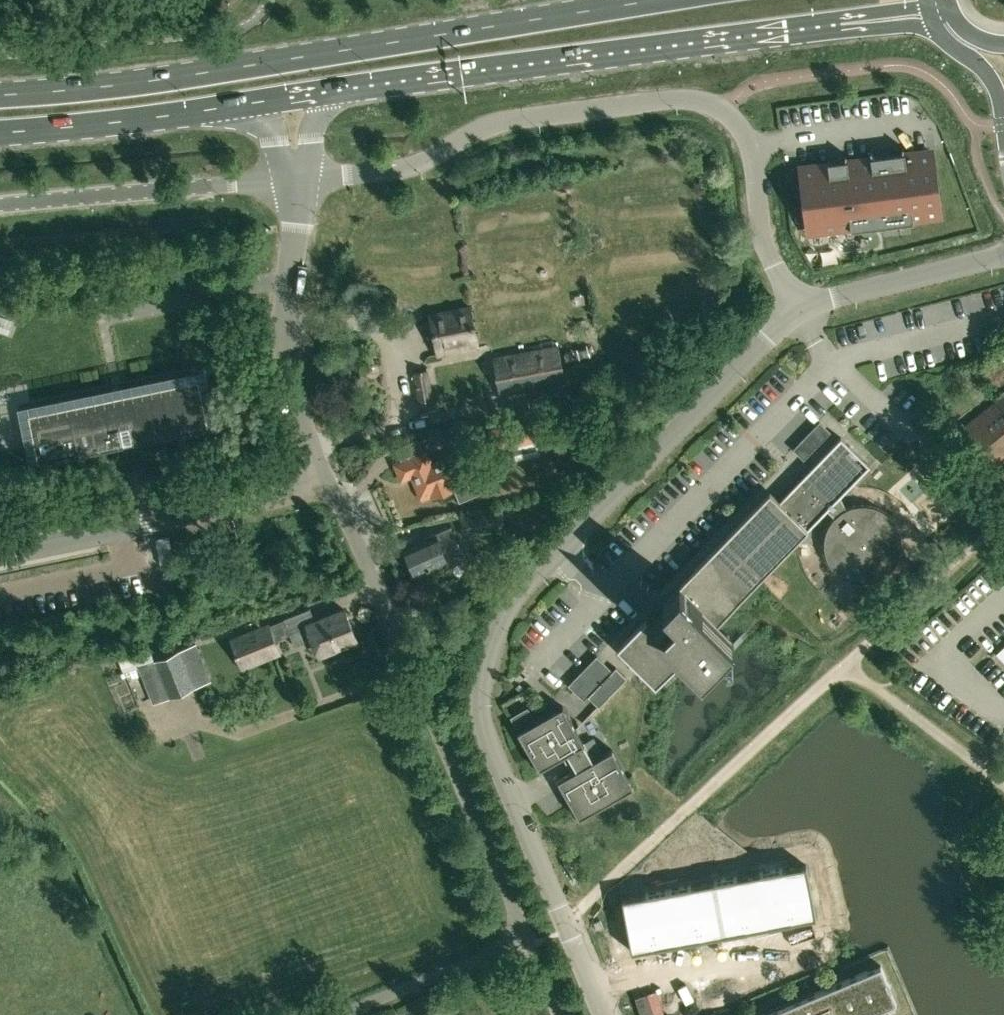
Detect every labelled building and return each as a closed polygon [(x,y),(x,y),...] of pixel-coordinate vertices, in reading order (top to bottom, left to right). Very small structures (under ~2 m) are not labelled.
[(828,163),(801,167),(809,231),(850,226),(851,228),(913,220),(913,218),(939,214),(931,150),(905,153),(904,151),(871,155),(871,158),(848,161),(847,158),(828,161),(828,163)] [(667,308),(670,326),(709,319),(706,301),(667,308)] [(430,313),(431,319),(438,353),(478,345),(470,305),(430,313)] [(493,357),(499,393),(564,380),(563,374),(558,344),(493,357)] [(428,369),(414,372),(418,399),(432,397),(428,369)] [(114,392),(28,410),(38,459),(29,460),(30,461),(218,423),(218,422),(210,423),(200,375),(123,390),(121,382),(112,384),(114,392)] [(965,424),(996,463),(1003,456),(1003,393),(965,424)] [(579,396),(554,401),(557,415),(582,410),(579,396)] [(611,423),(607,409),(596,412),(600,426),(611,423)] [(532,421),(489,430),(492,443),(492,447),(506,444),(509,460),(539,454),(535,438),(532,421)] [(814,426),(799,441),(810,452),(825,437),(814,426)] [(826,508),(835,516),(832,519),(831,520),(829,523),(828,527),(826,530),(826,532),(825,535),(824,539),(824,540),(824,544),(825,548),(825,549),(826,553),(827,556),(828,558),(829,561),(831,564),(832,566),(836,570),(838,572),(841,574),(846,577),(851,579),(852,580),(856,580),(859,581),(863,581),(867,581),(870,580),(872,580),(875,579),(877,578),(880,577),(882,576),(885,574),(888,572),(889,571),(892,568),(894,566),(895,564),(897,561),(898,558),(899,556),(900,553),(901,549),(901,546),(902,542),(901,540),(901,537),(901,535),(900,533),(899,530),(898,526),(897,525),(895,522),(894,520),(892,517),(891,516),(889,514),(887,512),(886,511),(883,509),(878,507),(875,506),(873,505),(868,504),(862,504),(859,504),(857,504),(852,506),(847,507),(840,494),(866,468),(850,452),(854,448),(841,436),(798,480),(779,499),(770,490),(680,583),(679,582),(662,599),(668,604),(659,612),(655,617),(647,614),(648,615),(617,647),(640,668),(656,684),(664,676),(667,679),(681,665),(678,662),(683,656),(687,651),(702,668),(716,653),(721,648),(734,635),(717,621),(758,578),(787,549),(826,508)] [(402,478),(413,474),(423,498),(438,492),(440,495),(454,489),(451,482),(469,474),(460,452),(431,464),(426,451),(396,464),(402,478)] [(498,508),(460,516),(463,534),(502,526),(498,508)] [(426,539),(405,548),(415,572),(446,559),(447,562),(464,555),(451,525),(425,536),(426,539)] [(310,607),(284,618),(290,633),(295,644),(313,637),(320,653),(357,638),(345,608),(315,620),(310,607)] [(268,624),(232,639),(243,665),(279,651),(274,639),(268,624)] [(196,644),(155,660),(169,695),(210,679),(196,644)] [(151,649),(119,659),(122,669),(154,659),(151,649)] [(597,654),(568,684),(584,699),(588,695),(599,705),(627,677),(616,666),(613,670),(597,654)] [(634,785),(625,770),(612,748),(593,759),(563,705),(518,730),(538,767),(537,768),(538,769),(563,755),(572,771),(556,780),(557,781),(558,780),(572,803),(579,817),(607,801),(634,785)] [(792,920),(816,916),(806,863),(782,867),(792,920)] [(782,867),(760,871),(769,924),(792,920),(782,867)] [(747,929),(769,924),(760,871),(737,876),(747,929)] [(737,876),(714,880),(724,933),(747,929),(737,876)] [(714,880),(691,884),(701,937),(724,933),(714,880)] [(701,937),(691,884),(668,888),(678,941),(701,937)] [(668,888),(646,893),(655,946),(678,941),(668,888)] [(646,893),(622,897),(631,950),(655,946),(646,893)] [(897,1001),(881,964),(844,979),(814,991),(813,989),(756,1013),(756,1014),(864,1014),(897,1001)]
